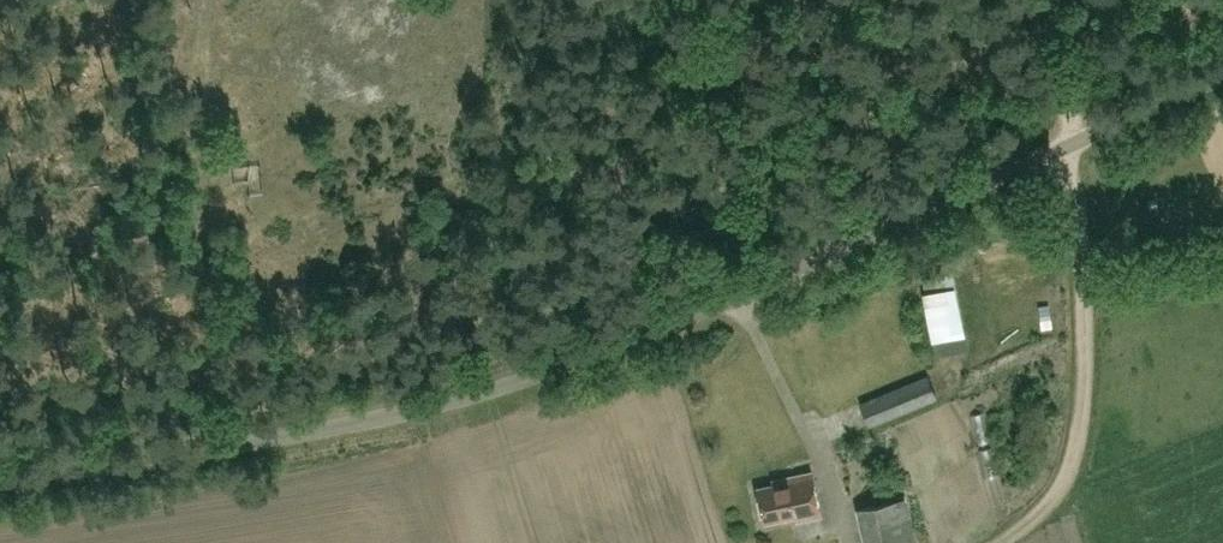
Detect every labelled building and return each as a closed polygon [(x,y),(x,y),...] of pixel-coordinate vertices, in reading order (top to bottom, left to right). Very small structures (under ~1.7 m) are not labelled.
[(948,323),(964,322),(961,279),(945,280),(948,323)] [(786,328),(782,319),(775,322),(779,331),(786,328)] [(937,399),(932,379),(931,373),(925,374),(859,400),(870,427),(937,399)] [(773,479),(774,484),(757,488),(765,522),(795,515),(796,520),(822,514),(812,471),(773,479)] [(906,498),(857,509),(864,542),(916,542),(906,498)]
